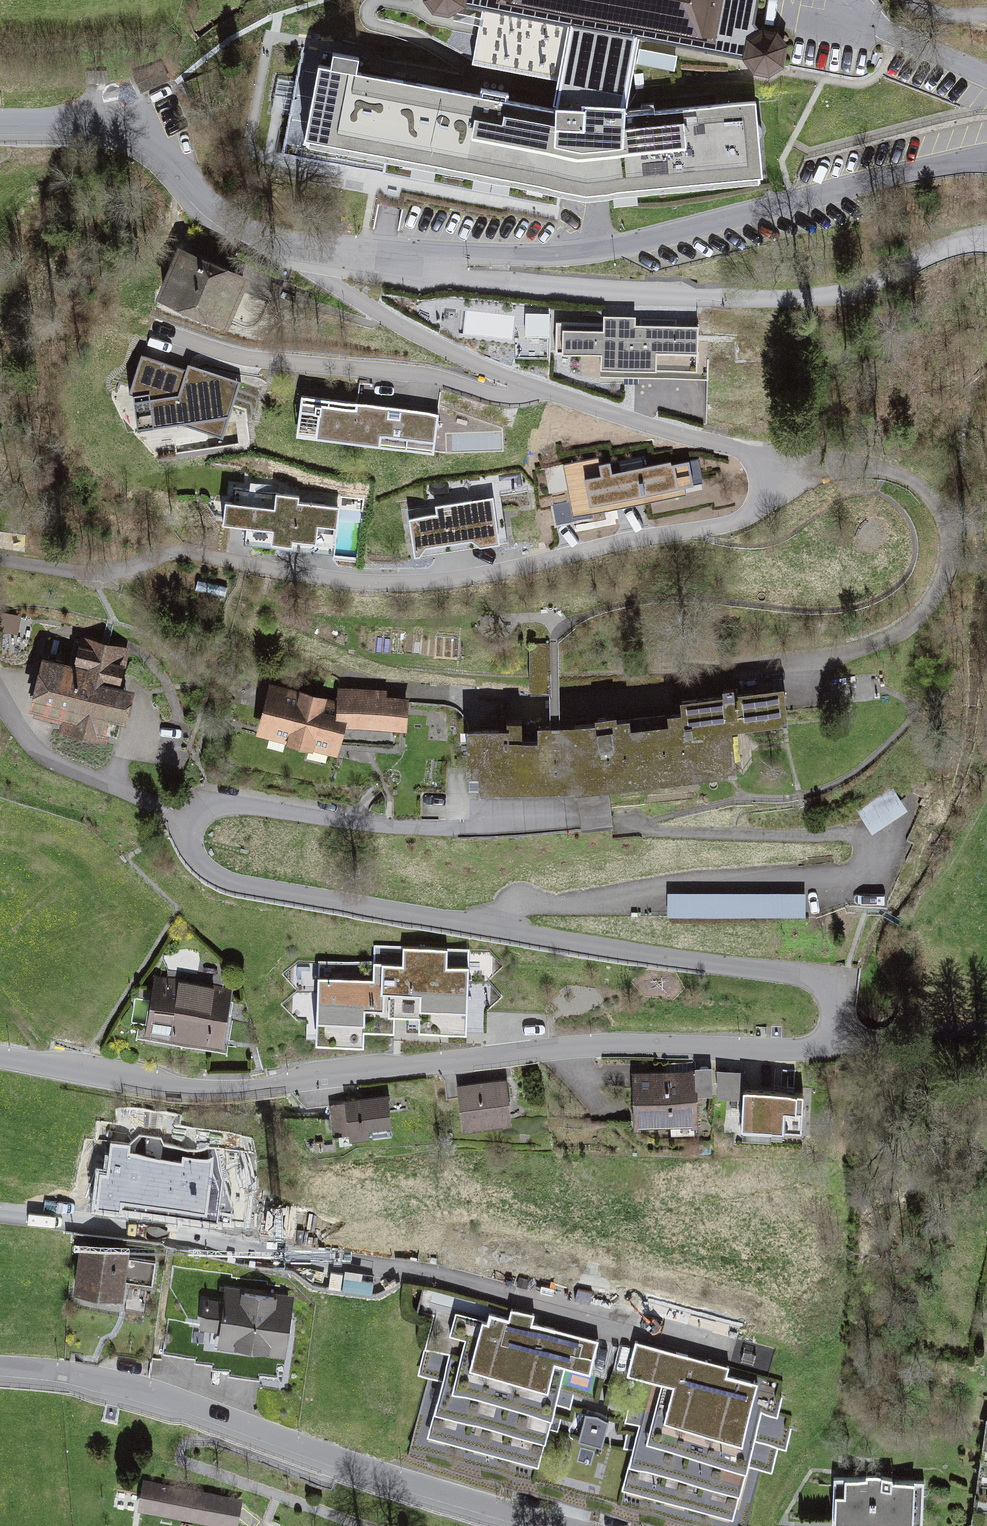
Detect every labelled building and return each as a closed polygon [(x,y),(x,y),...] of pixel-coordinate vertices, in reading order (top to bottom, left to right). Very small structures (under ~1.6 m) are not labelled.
[(639,39),(704,50),(704,52),(746,60),(754,71),(769,73),(782,65),(785,47),(776,33),(760,32),(754,24),(759,0),(425,0),(433,11),(448,14),(460,7),(481,11),(639,39)] [(556,104),(624,107),(626,107),(639,39),(481,11),(472,62),(557,78),(553,103),(556,104)] [(624,107),(556,104),(555,109),(506,100),(508,93),(481,87),(479,95),(401,80),(404,66),(302,46),(282,154),(558,207),(563,180),(572,183),(582,185),(593,186),(603,184),(610,182),(611,189),(628,187),(629,184),(644,182),(645,186),(677,183),(679,179),(692,178),(696,181),(728,178),(728,175),(742,173),(745,177),(762,175),(755,100),(624,112),(624,107)] [(159,62),(133,73),(141,91),(167,80),(159,62)] [(679,68),(635,72),(636,89),(672,86),(671,76),(680,75),(679,68)] [(106,71),(87,71),(87,83),(106,83),(106,71)] [(326,226),(340,228),(341,212),(328,211),(326,226)] [(197,261),(181,254),(163,295),(224,322),(234,298),(237,300),(243,285),(240,283),(241,280),(215,269),(217,265),(210,262),(209,262),(206,259),(203,258),(199,259),(197,261)] [(698,325),(555,322),(555,352),(601,353),(600,368),(628,368),(629,351),(697,352),(698,325)] [(188,370),(141,354),(128,391),(132,393),(134,413),(149,411),(150,419),(167,416),(193,425),(205,429),(207,423),(209,418),(229,415),(237,391),(207,381),(208,378),(196,374),(195,376),(186,373),(188,370)] [(438,413),(301,395),(297,430),(379,441),(380,435),(435,441),(438,413)] [(590,465),(563,470),(573,523),(595,519),(593,512),(679,495),(673,463),(670,464),(670,461),(644,466),(642,456),(618,460),(620,472),(612,474),(610,462),(602,463),(601,457),(589,459),(590,465)] [(249,488),(234,486),(232,501),(225,500),(222,521),(245,524),(244,536),(292,542),(292,535),(334,541),(339,507),(339,504),(298,499),(299,494),(278,491),(278,484),(250,481),(249,488)] [(507,540),(500,496),(407,509),(414,554),(507,540)] [(132,750),(153,653),(84,639),(78,666),(47,660),(35,718),(71,725),(69,736),(132,750)] [(551,695),(551,644),(530,644),(530,695),(551,695)] [(329,751),(342,699),(273,682),(260,734),(329,751)] [(414,753),(418,699),(348,694),(343,747),(414,753)] [(796,714),(796,697),(673,701),(674,724),(473,731),(475,784),(739,775),(737,716),(796,714)] [(871,823),(907,803),(897,786),(862,805),(871,823)] [(479,950),(312,960),(310,1060),(475,1045),(479,950)] [(236,997),(157,985),(146,1049),(225,1061),(236,997)] [(700,1074),(637,1075),(637,1125),(701,1123),(700,1074)] [(512,1081),(461,1085),(463,1129),(515,1125),(512,1081)] [(813,1091),(744,1089),(742,1134),(810,1136),(813,1091)] [(394,1098),(337,1102),(338,1139),(395,1135),(394,1098)] [(149,1311),(157,1258),(87,1248),(80,1301),(149,1311)] [(201,1293),(199,1314),(215,1315),(217,1295),(201,1293)] [(283,1359),(291,1306),(221,1296),(214,1349),(283,1359)] [(456,1336),(452,1353),(527,1373),(532,1356),(563,1364),(589,1372),(598,1340),(508,1316),(489,1311),(487,1318),(480,1342),(456,1336)] [(197,1336),(212,1338),(214,1317),(199,1315),(197,1336)] [(626,1372),(653,1380),(695,1391),(691,1407),(755,1425),(761,1404),(746,1400),(751,1381),(685,1364),(688,1355),(635,1341),(626,1372)] [(452,1353),(446,1375),(552,1404),(563,1364),(532,1356),(527,1373),(452,1353)] [(539,1451),(552,1404),(446,1375),(433,1422),(487,1437),(491,1424),(509,1429),(505,1442),(539,1451)] [(746,1459),(755,1425),(691,1407),(695,1391),(653,1380),(639,1431),(746,1459)] [(968,1525),(986,1525),(986,1385),(968,1525)] [(578,1437),(601,1443),(608,1417),(585,1411),(578,1437)] [(734,1504),(746,1459),(639,1431),(627,1475),(663,1484),(666,1471),(684,1476),(680,1489),(734,1504)] [(834,1483),(832,1525),(921,1525),(923,1486),(834,1483)] [(238,1501),(144,1488),(140,1515),(214,1525),(234,1525),(238,1501)]
